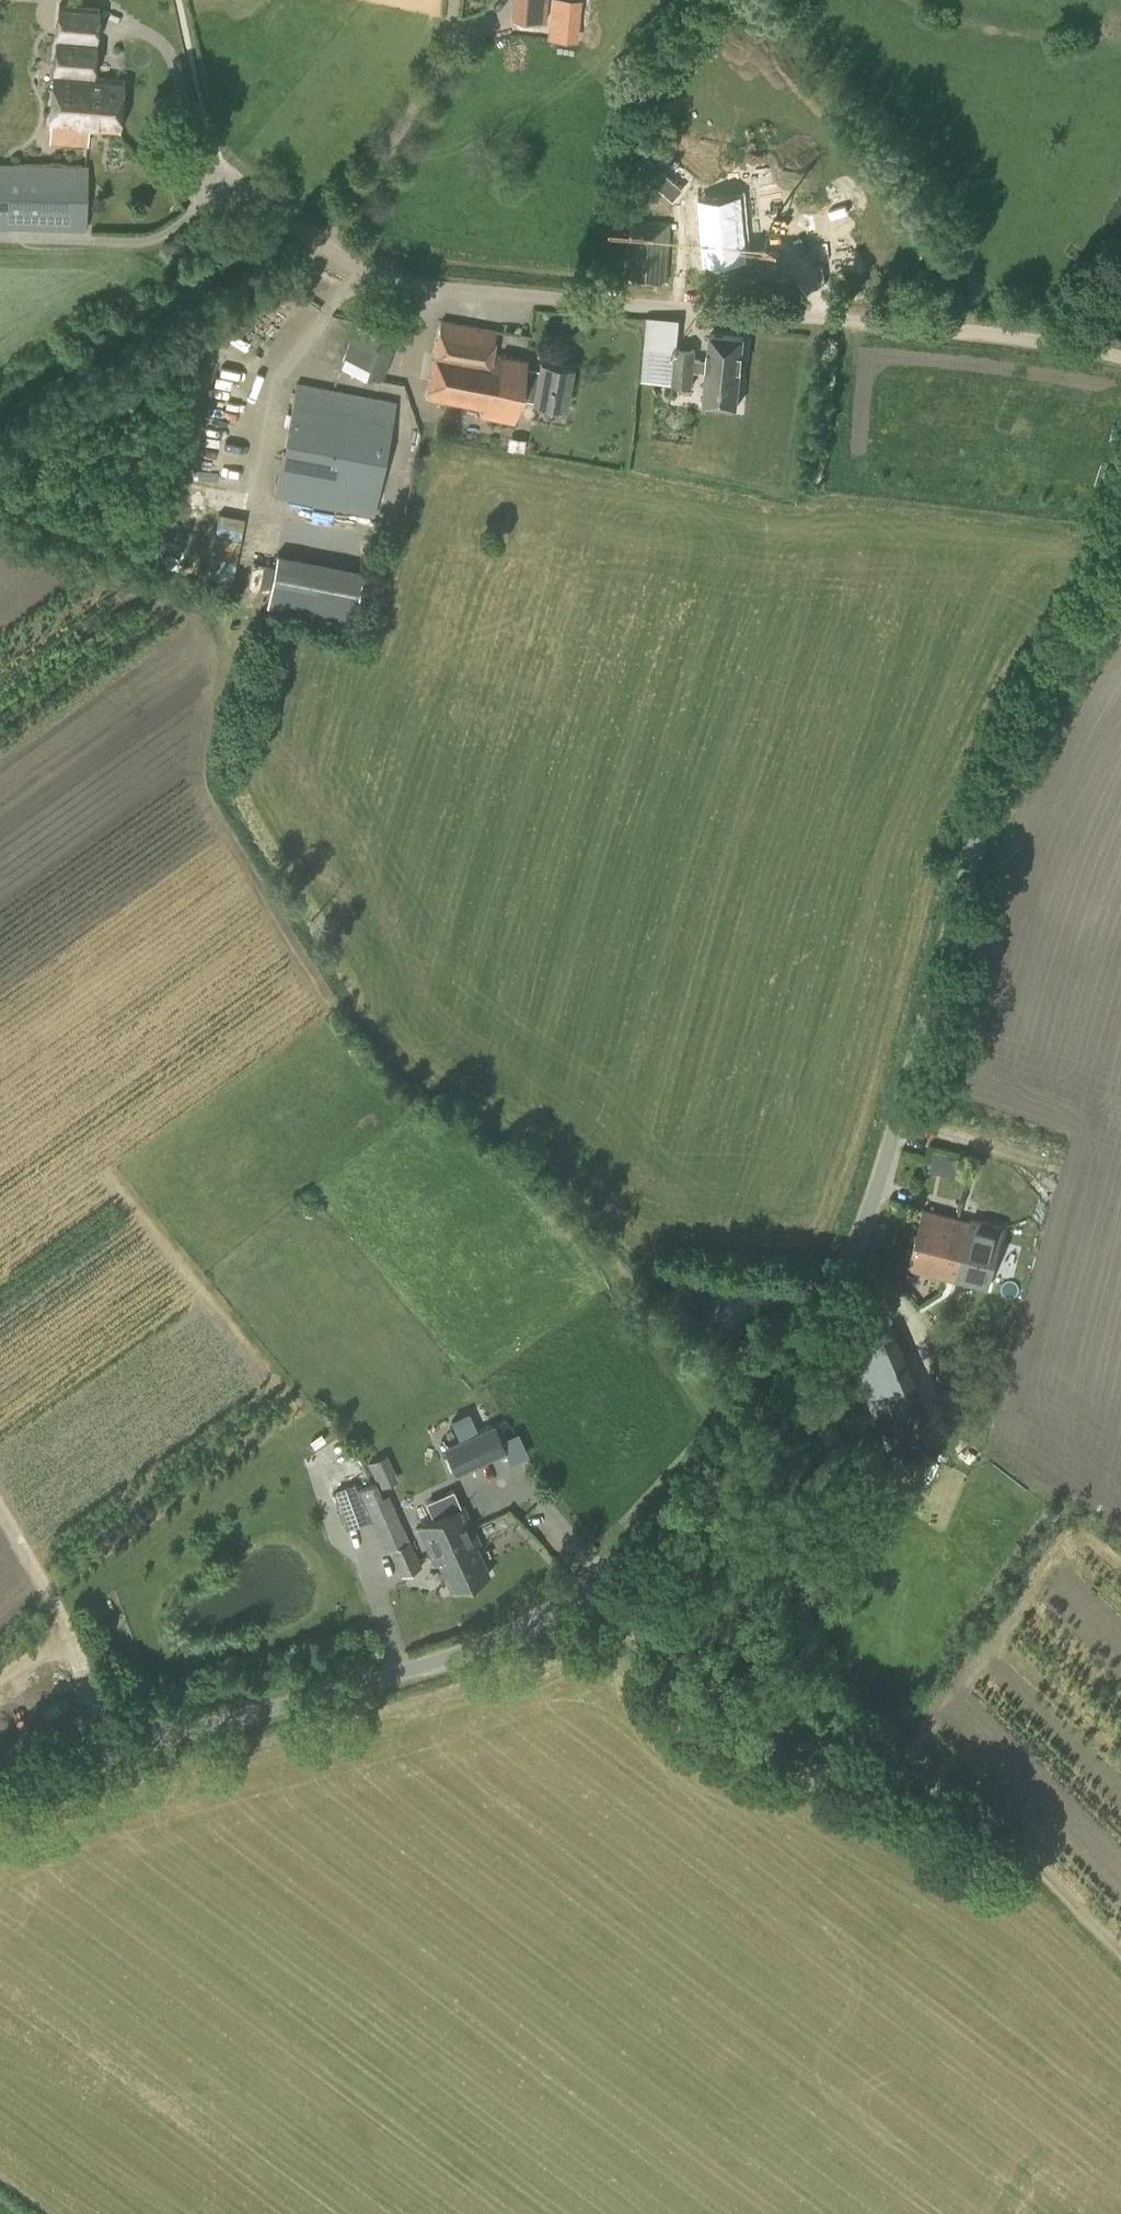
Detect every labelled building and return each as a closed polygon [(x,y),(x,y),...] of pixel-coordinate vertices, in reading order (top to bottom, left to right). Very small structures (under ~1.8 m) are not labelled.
[(548,0),(519,0),(518,19),(546,21),(548,0)] [(73,32),(75,6),(59,4),(50,125),(51,125),(50,140),(87,143),(88,128),(87,128),(89,102),(83,102),(85,80),(73,79),(76,40),(75,40),(76,36),(73,32)] [(87,128),(88,128),(119,130),(123,79),(92,77),(98,7),(75,6),(73,32),(76,36),(75,40),(76,40),(73,79),(85,80),(83,102),(89,102),(87,128)] [(88,165),(0,163),(0,227),(86,229),(88,165)] [(740,256),(740,234),(738,234),(738,222),(739,222),(739,201),(706,202),(707,224),(708,224),(709,236),(707,236),(708,257),(740,256)] [(669,278),(670,252),(671,221),(630,219),(626,278),(669,278)] [(708,359),(695,358),(696,349),(677,347),(680,318),(647,317),(642,379),(672,382),(672,384),(692,386),(693,370),(707,371),(704,403),(737,406),(743,337),(711,334),(708,359)] [(539,369),(524,366),(526,358),(492,353),(495,329),(440,319),(427,385),(426,395),(484,408),(483,413),(512,419),(517,399),(536,402),(536,399),(564,404),(571,366),(540,360),(539,369)] [(380,378),(395,336),(356,323),(342,365),(342,366),(380,378)] [(373,515),(395,402),(297,383),(275,496),(373,515)] [(276,609),(362,624),(372,568),(286,552),(276,609)] [(249,559),(246,585),(279,590),(283,564),(249,559)] [(926,1173),(950,1174),(951,1154),(928,1153),(926,1173)] [(970,1222),(923,1209),(907,1268),(986,1289),(1002,1227),(971,1219),(970,1222)] [(890,1331),(852,1352),(903,1450),(942,1430),(890,1331)] [(455,1472),(507,1449),(495,1423),(443,1446),(455,1472)] [(377,1458),(383,1485),(401,1481),(396,1454),(377,1458)] [(390,1550),(401,1575),(421,1566),(388,1493),(384,1494),(377,1480),(356,1489),(363,1504),(384,1552),(390,1550)] [(460,1539),(475,1532),(463,1506),(417,1527),(431,1557),(462,1544),(460,1539)] [(462,1544),(431,1557),(434,1564),(438,1563),(450,1590),(489,1573),(475,1544),(479,1542),(475,1532),(460,1539),(462,1544)]
